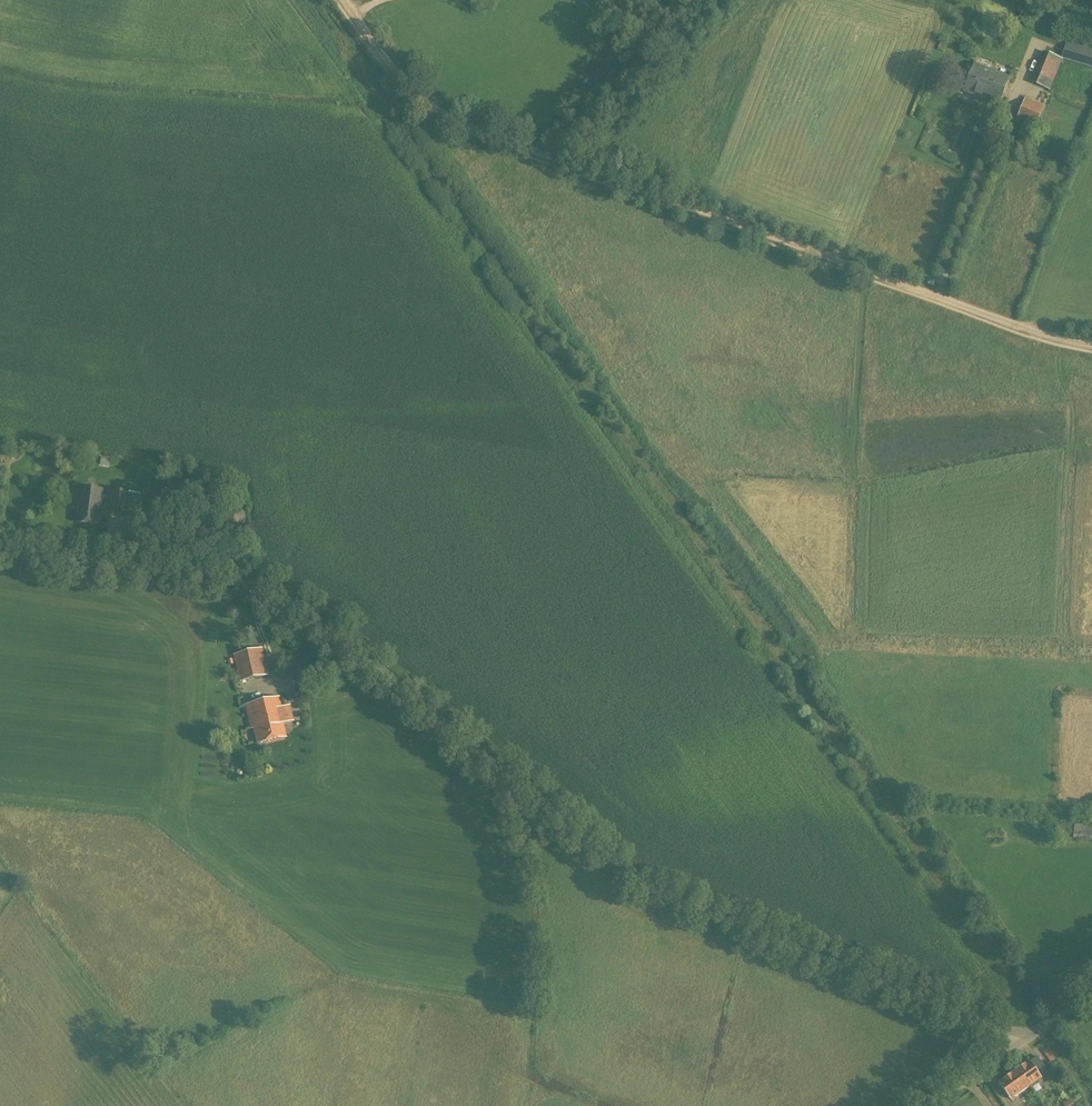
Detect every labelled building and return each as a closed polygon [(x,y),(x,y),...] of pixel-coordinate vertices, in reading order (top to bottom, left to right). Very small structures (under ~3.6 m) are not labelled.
[(1091,68),(1091,51),(1067,43),(1062,59),(1091,68)] [(1031,82),(1050,89),(1062,60),(1043,52),(1031,82)] [(975,65),(964,91),(999,105),(1009,79),(975,65)] [(1044,105),(1025,98),(1016,122),(1035,129),(1044,105)] [(105,504),(100,503),(102,489),(78,486),(76,504),(79,504),(77,523),(95,525),(97,509),(106,509),(106,511),(138,514),(140,493),(107,489),(105,504)] [(227,524),(232,527),(237,528),(241,526),(244,521),(242,512),(238,509),(233,508),(229,510),(226,515),(225,520),(227,524)] [(262,648),(234,655),(240,682),(269,675),(262,648)] [(254,730),(284,723),(294,721),(290,705),(282,707),(279,697),(245,705),(251,729),(254,728),(254,730)] [(284,723),(254,730),(258,744),(287,737),(284,723)] [(1067,823),(1055,826),(1057,835),(1069,833),(1067,823)] [(1091,840),(1091,830),(1091,826),(1075,824),(1073,838),(1091,840)] [(958,1057),(961,1063),(972,1055),(968,1050),(958,1057)] [(1029,1061),(1011,1074),(1017,1082),(1023,1078),(1029,1086),(1041,1078),(1029,1061)] [(1017,1082),(1011,1074),(999,1083),(1010,1099),(1029,1086),(1023,1078),(1017,1082)]
